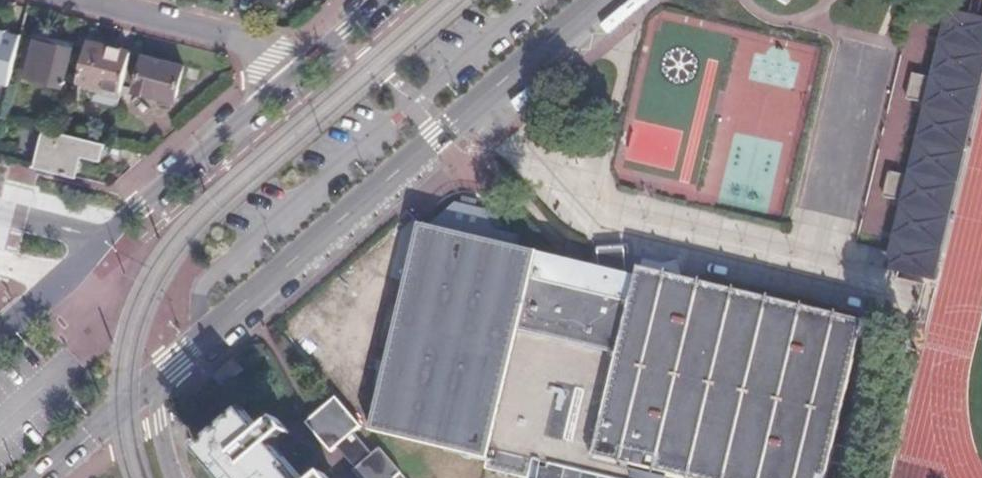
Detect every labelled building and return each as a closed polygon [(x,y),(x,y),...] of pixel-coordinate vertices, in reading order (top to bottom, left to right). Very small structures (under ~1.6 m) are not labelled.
[(893,273),(932,282),(981,69),(981,23),(964,19),(953,16),(893,273)] [(5,85),(18,35),(4,31),(5,28),(0,27),(0,84),(5,85)] [(21,62),(18,73),(61,83),(70,48),(32,39),(26,64),(21,62)] [(87,41),(78,79),(118,88),(127,51),(87,41)] [(182,66),(142,55),(133,90),(173,100),(182,66)] [(61,83),(18,73),(16,82),(59,92),(61,83)] [(118,88),(78,79),(76,87),(116,96),(118,88)] [(896,113),(885,110),(882,121),(893,123),(896,113)] [(40,127),(30,166),(75,178),(81,155),(85,138),(40,127)] [(99,160),(104,143),(85,138),(81,155),(99,160)] [(885,156),(874,154),(871,165),(882,168),(885,156)] [(367,439),(483,466),(486,458),(541,471),(540,477),(825,477),(861,330),(634,275),(632,280),(620,278),(617,267),(589,275),(585,270),(532,257),(534,246),(496,237),(487,217),(457,210),(453,205),(422,231),(415,229),(367,439)] [(282,448),(299,433),(278,410),(262,425),(247,407),(195,452),(218,477),(308,477),(282,448)] [(357,466),(364,477),(397,477),(400,477),(385,451),(357,466)] [(327,465),(309,477),(338,477),(327,465)]
